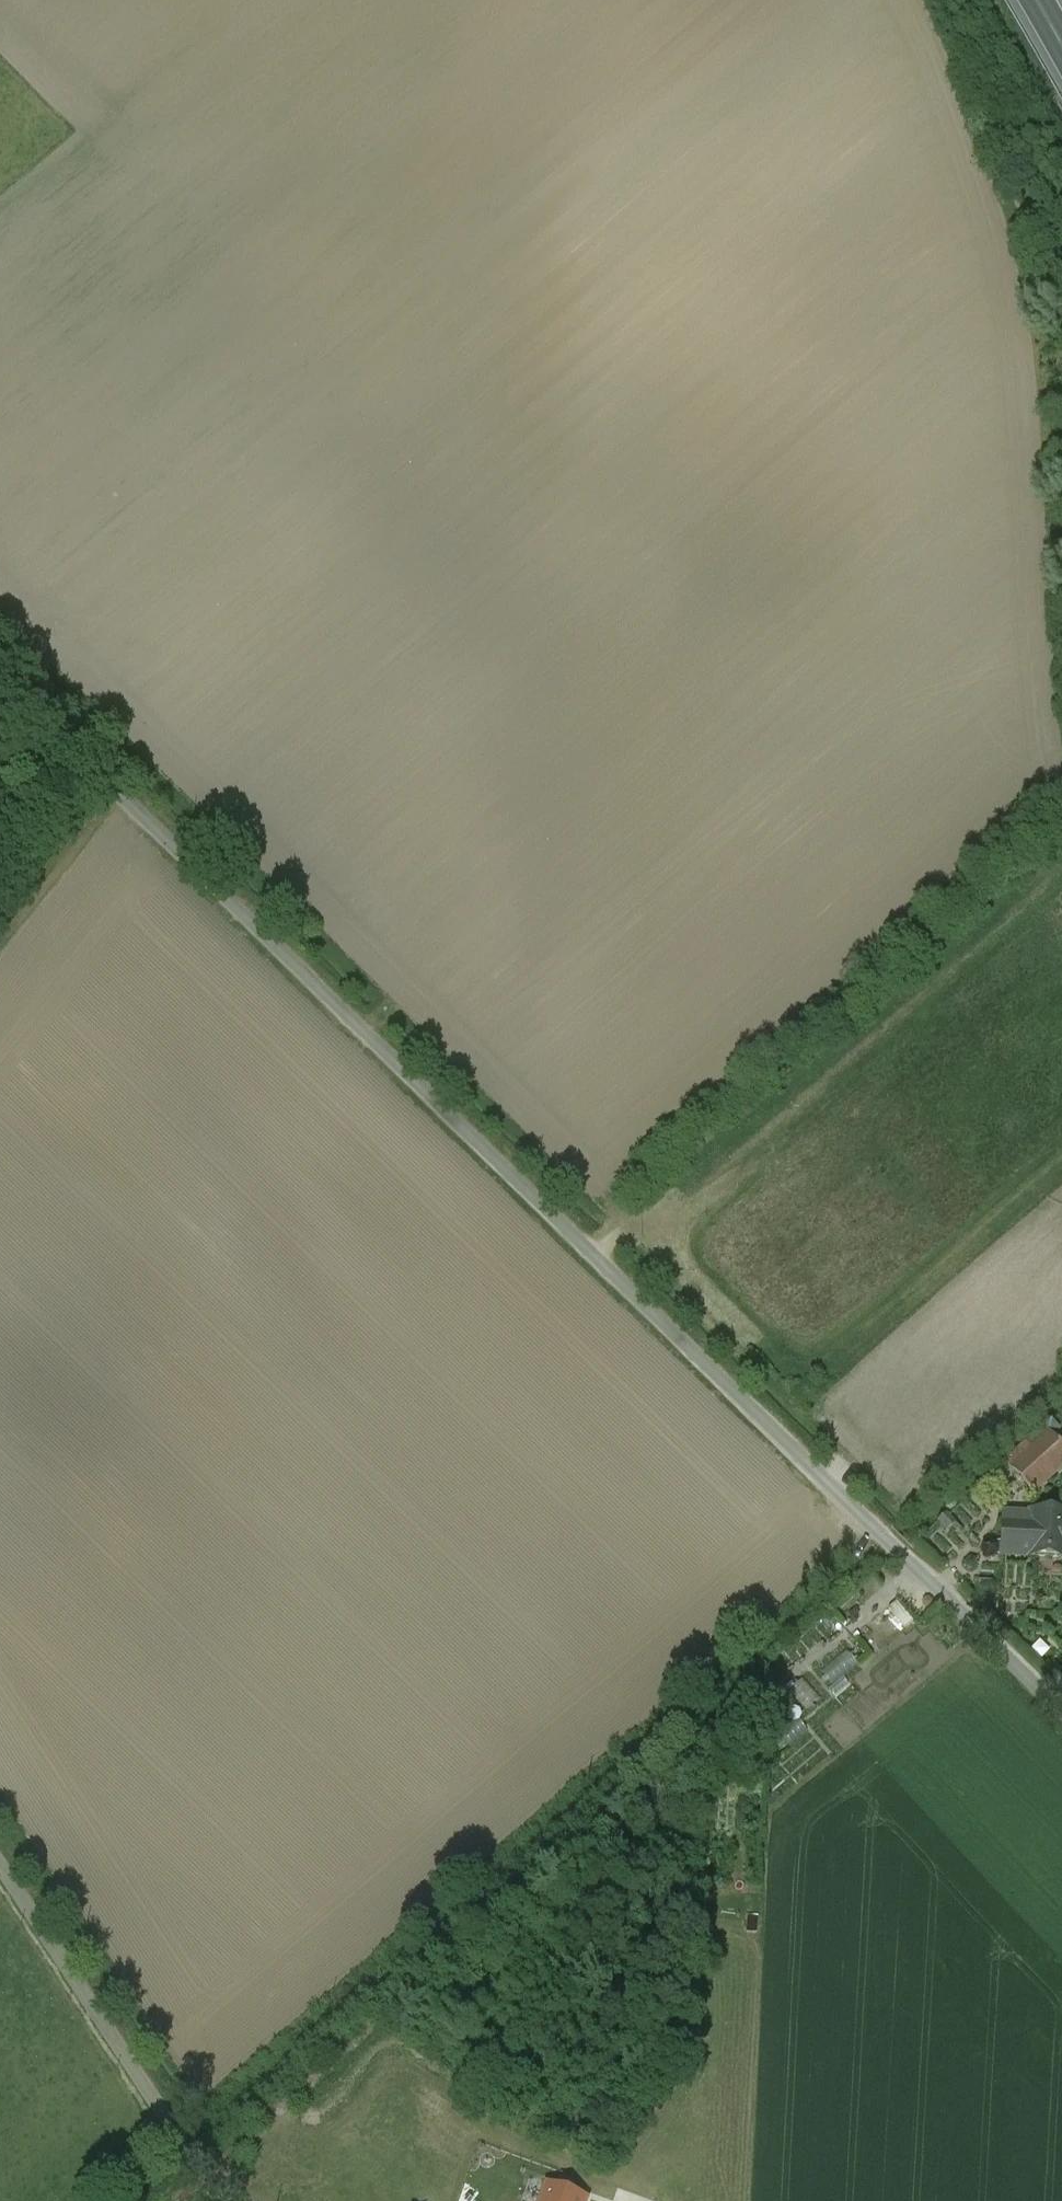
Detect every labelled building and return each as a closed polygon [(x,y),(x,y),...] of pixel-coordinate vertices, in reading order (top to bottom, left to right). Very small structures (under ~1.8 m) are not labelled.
[(1008,1468),(1008,1467),(1007,1468),(1032,1494),(1061,1466),(1061,1449),(1047,1433),(1008,1468)] [(1002,1528),(1001,1556),(1061,1558),(1061,1515),(1029,1513),(1029,1529),(1002,1528)] [(823,1670),(834,1684),(860,1664),(849,1650),(823,1670)] [(547,2185),(541,2200),(583,2200),(584,2198),(547,2185)]
